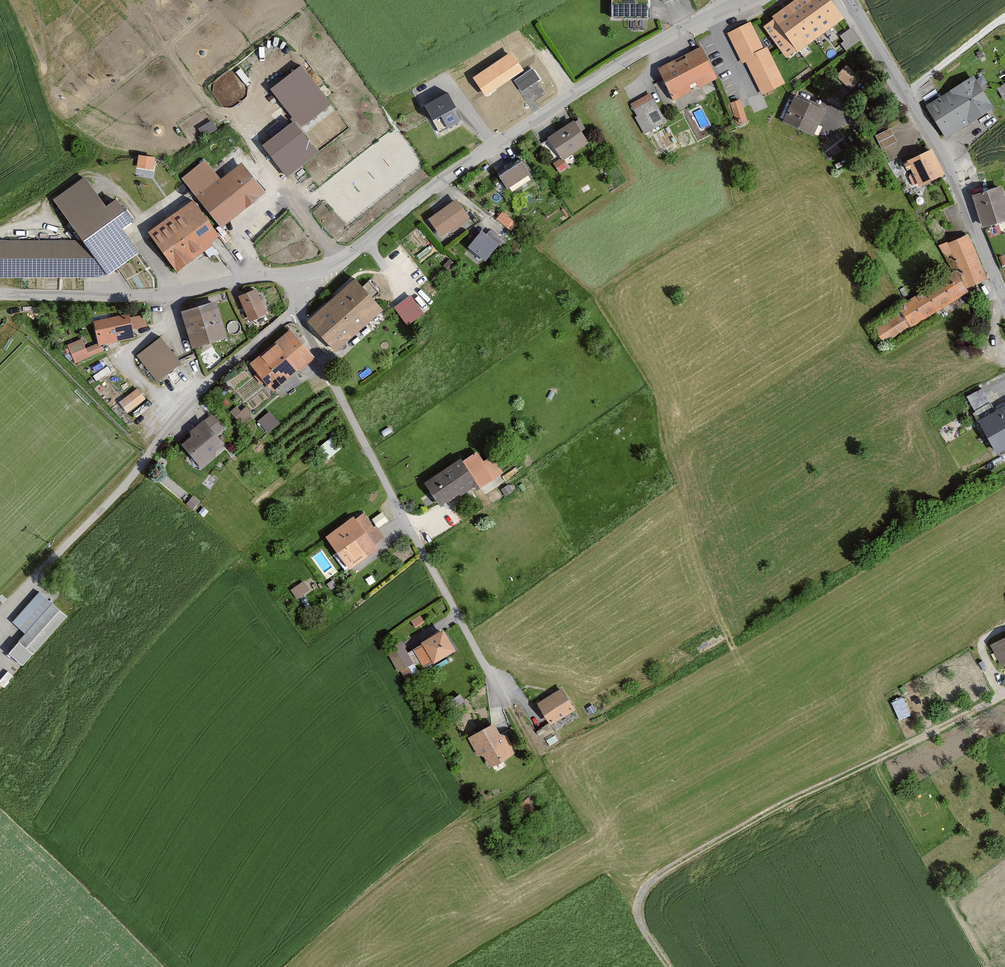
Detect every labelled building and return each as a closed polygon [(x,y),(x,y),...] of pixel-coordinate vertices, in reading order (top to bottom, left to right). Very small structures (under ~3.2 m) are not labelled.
[(612,19),(649,20),(649,0),(612,0),(612,19)] [(759,23),(785,59),(843,16),(832,0),(791,0),(759,23)] [(751,23),(728,34),(742,64),(746,62),(763,96),(785,85),(767,47),(763,49),(751,23)] [(838,34),(847,47),(860,37),(852,25),(838,34)] [(702,45),(657,66),(673,99),(717,77),(702,45)] [(511,52),(474,78),(485,96),(523,70),(511,52)] [(269,87),(294,119),(300,126),(333,100),(302,62),(269,87)] [(860,72),(844,62),(835,76),(851,86),(860,72)] [(532,68),(514,81),(522,91),(540,79),(532,68)] [(974,74),(926,103),(946,137),(994,107),(974,74)] [(449,89),(421,103),(430,120),(440,115),(447,129),(465,120),(449,89)] [(650,91),(628,101),(642,131),(665,120),(650,91)] [(826,110),(791,93),(779,118),(814,135),(826,110)] [(740,98),(727,101),(733,123),(746,119),(740,98)] [(212,118),(198,126),(204,134),(217,126),(212,118)] [(589,140),(574,118),(546,136),(561,158),(589,140)] [(294,119),(261,144),(286,176),(319,151),(300,126),(294,119)] [(890,126),(875,133),(881,146),(896,139),(890,126)] [(929,147),(906,159),(919,185),(942,173),(929,147)] [(156,157),(138,154),(136,167),(154,170),(156,157)] [(520,155),(498,168),(509,187),(531,175),(520,155)] [(194,194),(219,226),(264,190),(241,161),(220,177),(205,157),(180,177),(194,194)] [(86,173),(51,197),(81,240),(105,274),(138,251),(121,227),(132,220),(115,196),(106,202),(86,173)] [(588,179),(577,185),(582,194),(593,188),(588,179)] [(972,192),(987,238),(1004,233),(1004,191),(1002,183),(972,192)] [(194,194),(146,230),(175,268),(222,232),(219,226),(194,194)] [(468,218),(456,198),(426,217),(438,236),(468,218)] [(515,221),(500,211),(495,219),(510,229),(515,221)] [(500,243),(481,228),(468,244),(487,259),(500,243)] [(966,234),(940,247),(953,272),(957,270),(968,291),(989,279),(966,234)] [(81,240),(0,239),(0,274),(105,274),(81,240)] [(957,270),(953,272),(898,303),(901,308),(910,324),(968,291),(957,270)] [(356,276),(331,298),(358,328),(383,306),(356,276)] [(256,286),(237,294),(248,319),(266,312),(256,286)] [(394,304),(407,323),(425,311),(412,292),(394,304)] [(216,299),(180,309),(191,346),(226,336),(216,299)] [(350,334),(322,303),(305,317),(334,349),(350,334)] [(145,307),(92,317),(96,341),(96,343),(101,341),(133,336),(131,326),(148,323),(145,307)] [(910,324),(901,308),(873,325),(881,340),(910,324)] [(313,356),(288,326),(247,359),(272,390),(313,356)] [(161,334),(136,353),(156,380),(181,360),(161,334)] [(96,343),(96,341),(85,345),(82,337),(65,343),(73,364),(105,352),(101,341),(96,343)] [(145,398),(137,386),(118,399),(126,411),(145,398)] [(982,386),(967,394),(979,416),(994,408),(982,386)] [(979,416),(998,451),(1004,447),(1004,402),(994,408),(979,416)] [(239,410),(234,404),(227,410),(239,423),(250,414),(244,406),(239,410)] [(268,409),(256,419),(267,432),(278,423),(268,409)] [(224,427),(212,410),(187,428),(192,434),(182,442),(199,466),(226,446),(216,433),(224,427)] [(328,455),(341,444),(331,434),(319,445),(328,455)] [(474,449),(426,479),(442,506),(474,486),(477,491),(503,475),(492,457),(483,463),(474,449)] [(362,506),(322,534),(347,569),(377,547),(374,542),(383,535),(362,506)] [(297,597),(310,588),(303,578),(290,587),(297,597)] [(37,589),(10,620),(22,631),(5,650),(21,664),(65,614),(37,589)] [(443,628),(412,646),(424,667),(455,649),(443,628)] [(988,642),(999,665),(1004,663),(1004,634),(988,642)] [(402,642),(386,651),(397,670),(413,661),(402,642)] [(565,685),(536,699),(549,724),(577,709),(565,685)] [(898,718),(911,713),(905,695),(892,699),(898,718)] [(495,717),(464,735),(476,756),(483,752),(490,764),(514,750),(495,717)] [(536,796),(515,808),(524,823),(544,811),(536,796)]
